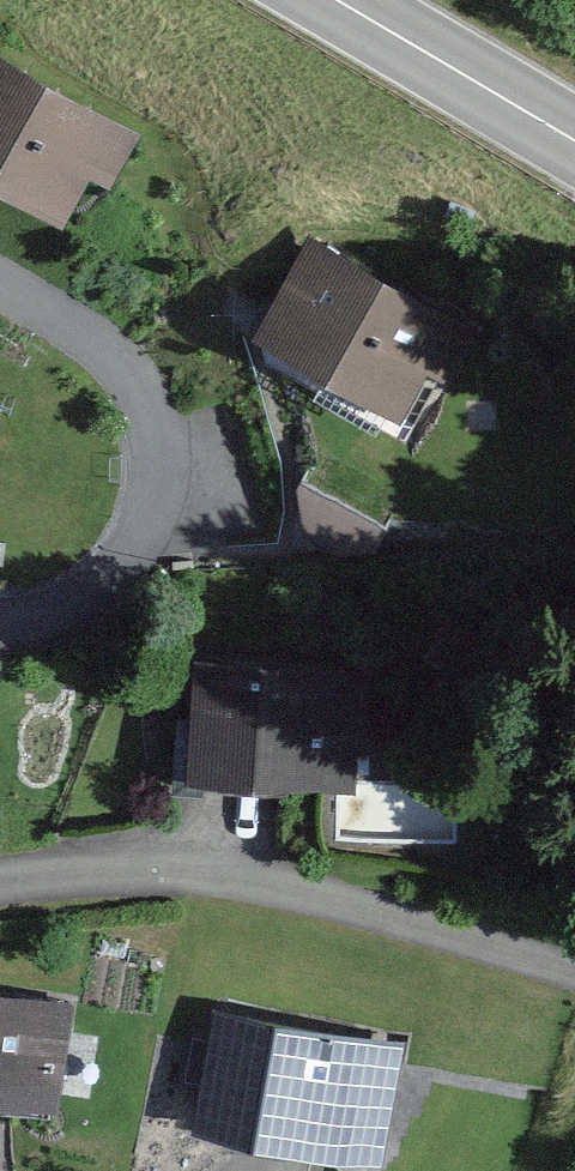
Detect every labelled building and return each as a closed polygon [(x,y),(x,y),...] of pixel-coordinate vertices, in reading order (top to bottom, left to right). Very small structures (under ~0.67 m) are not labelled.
[(0,57),(0,191),(66,229),(92,180),(116,192),(149,140),(0,57)] [(473,344),(305,253),(260,336),(406,414),(425,378),(448,390),(473,344)] [(366,679),(192,671),(186,785),(360,794),(366,679)] [(0,996),(0,1104),(55,1114),(74,1009),(0,996)] [(405,1041),(213,1006),(190,1130),(382,1164),(405,1041)]
